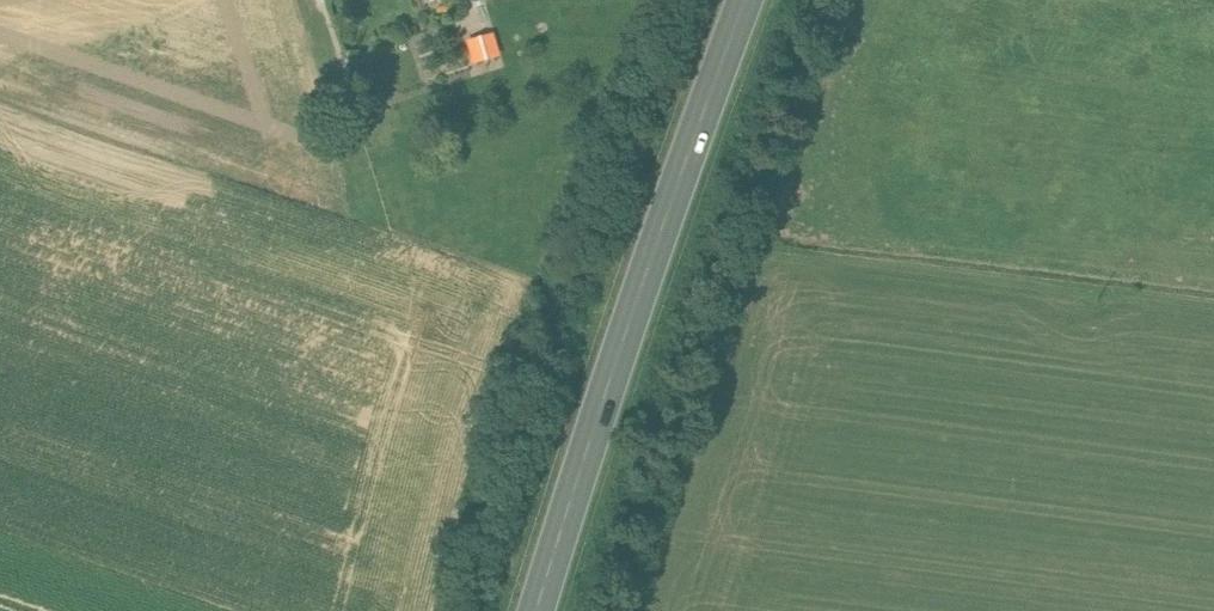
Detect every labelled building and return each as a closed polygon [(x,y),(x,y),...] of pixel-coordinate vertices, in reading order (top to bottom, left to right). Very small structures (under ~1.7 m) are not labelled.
[(479,25),(465,29),(470,48),(485,44),(479,25)]
